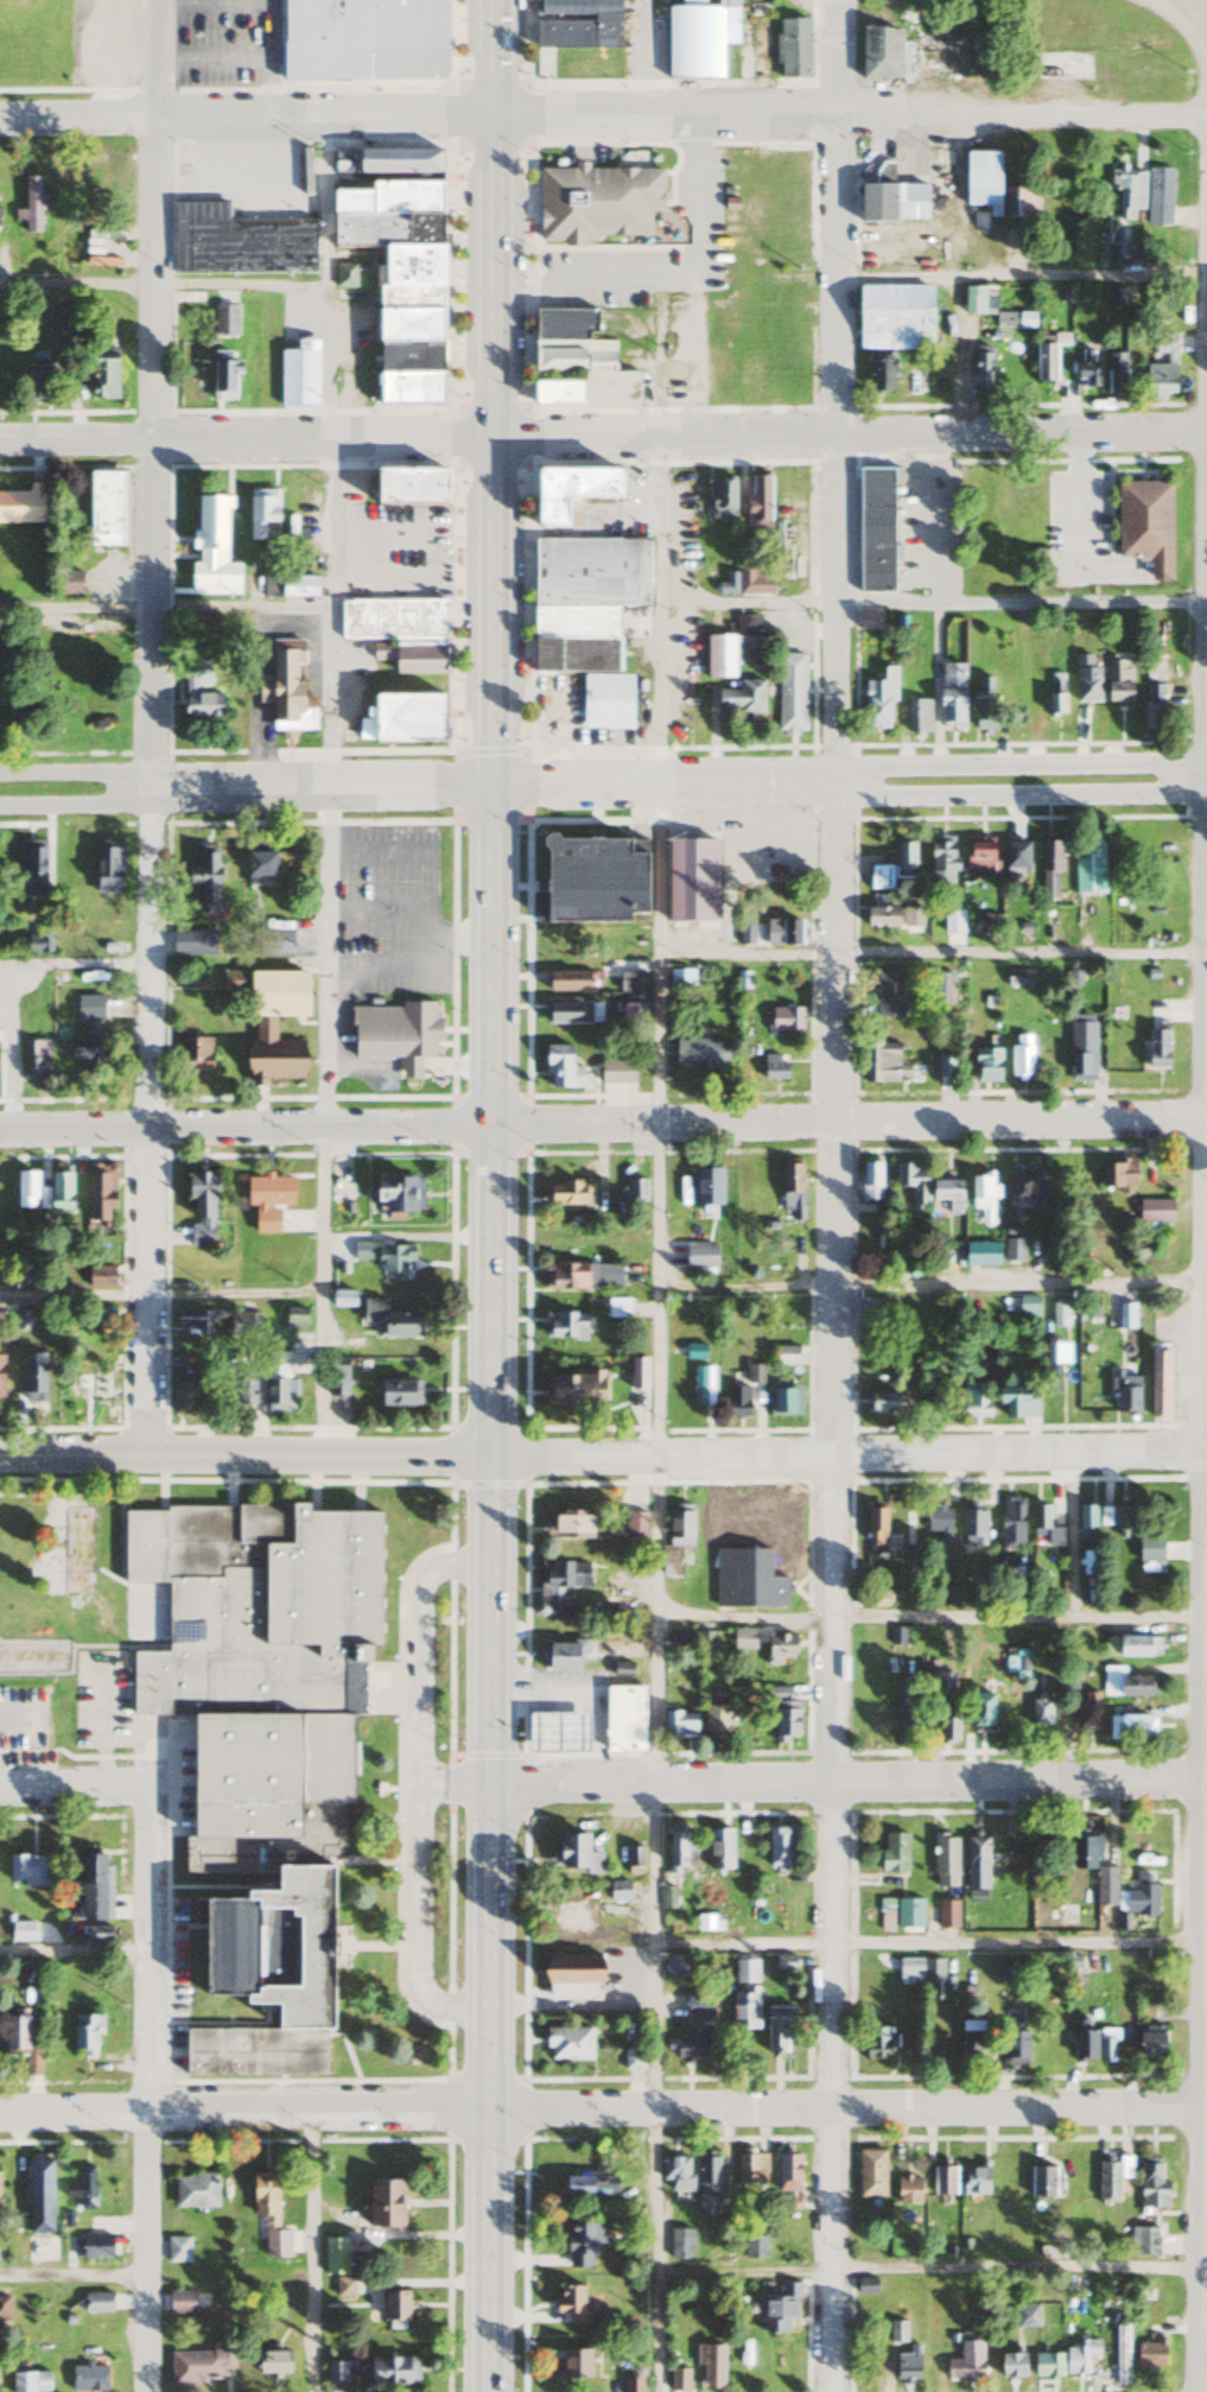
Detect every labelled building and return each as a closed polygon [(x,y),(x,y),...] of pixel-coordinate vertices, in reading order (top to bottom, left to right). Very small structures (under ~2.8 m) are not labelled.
[(446,0),(279,0),(280,81),(447,79),(446,0)] [(621,0),(537,0),(537,18),(535,18),(535,48),(621,49),(621,0)] [(722,7),(703,7),(703,0),(681,0),(681,7),(668,7),(667,79),(722,79),(722,7)] [(809,20),(777,20),(777,78),(809,78),(809,20)] [(958,39),(901,39),(901,28),(860,28),(860,80),(958,80),(958,39)] [(988,206),(988,218),(999,218),(999,153),(965,153),(965,206),(988,206)] [(539,170),(539,243),(597,243),(597,236),(649,236),(649,209),(663,209),(663,169),(587,169),(587,163),(573,163),(573,170),(539,170)] [(926,184),(893,185),(892,163),(877,164),(878,184),(859,184),(859,222),(926,221),(926,184)] [(1142,211),(1144,170),(1110,169),(1109,190),(1119,191),(1118,219),(1135,220),(1136,211),(1142,211)] [(1171,169),(1148,169),(1148,224),(1171,224),(1171,169)] [(41,177),(25,177),(25,216),(24,232),(40,232),(41,177)] [(1034,186),(1003,186),(1003,216),(1034,216),(1034,186)] [(315,269),(313,216),(230,218),(229,199),(172,201),(173,272),(315,269)] [(332,214),(332,245),(440,243),(440,212),(332,214)] [(1114,230),(1114,259),(1135,259),(1135,245),(1127,245),(1127,230),(1114,230)] [(335,287),(356,287),(356,267),(335,267),(335,287)] [(931,349),(931,285),(858,285),(858,349),(931,349)] [(983,287),(964,287),(964,314),(983,314),(983,287)] [(1125,287),(1108,287),(1108,306),(1125,306),(1125,287)] [(237,335),(237,305),(214,305),(214,335),(237,335)] [(535,377),(532,377),(532,413),(636,414),(636,372),(614,372),(614,341),(594,341),(594,309),(535,309),(535,377)] [(1034,311),(995,311),(995,329),(1034,329),(1034,311)] [(1175,333),(1155,333),(1155,365),(1145,365),(1145,397),(1175,397),(1175,333)] [(318,405),(318,339),(296,339),(296,350),(279,350),(279,405),(318,405)] [(973,393),(991,393),(991,347),(973,347),(973,393)] [(90,348),(90,400),(117,400),(117,348),(90,348)] [(1100,363),(1094,363),(1094,350),(1079,350),(1079,388),(1100,388),(1100,363)] [(212,400),(237,400),(237,360),(232,360),(232,351),(212,351),(212,400)] [(1107,353),(1107,394),(1126,394),(1126,353),(1107,353)] [(871,393),(895,393),(895,356),(871,356),(871,393)] [(23,363),(23,404),(47,404),(47,363),(23,363)] [(376,372),(376,406),(442,406),(442,372),(376,372)] [(858,468),(858,591),(893,592),(893,468),(858,468)] [(446,505),(446,469),(373,469),(373,505),(446,505)] [(534,529),(565,529),(565,501),(620,501),(620,469),(534,469),(534,529)] [(122,472),(88,472),(88,548),(123,548),(122,472)] [(769,476),(747,476),(747,533),(769,533),(769,476)] [(1149,559),(1149,579),(1171,579),(1170,480),(1116,480),(1117,554),(1137,554),(1137,559),(1149,559)] [(710,521),(734,521),(734,481),(710,481),(710,521)] [(42,484),(28,484),(28,493),(0,493),(0,524),(42,524),(42,484)] [(277,490),(249,490),(249,540),(264,540),(264,522),(277,522),(277,490)] [(238,595),(238,564),(226,564),(227,497),(195,497),(195,552),(192,552),(191,595),(238,595)] [(649,539),(534,538),(533,673),(582,673),(582,731),(631,732),(631,674),(618,674),(619,606),(649,606),(649,539)] [(771,570),(737,570),(737,595),(771,595),(771,570)] [(81,595),(81,572),(56,572),(56,595),(81,595)] [(316,576),(245,576),(245,598),(316,598),(316,576)] [(445,676),(445,601),(340,600),(339,641),(373,642),(373,662),(393,662),(393,675),(445,676)] [(859,630),(879,630),(879,612),(859,612),(859,630)] [(706,678),(733,678),(733,636),(706,636),(706,678)] [(271,732),(315,732),(315,709),(302,709),(301,683),(295,683),(295,663),(301,663),(301,641),(270,641),(271,677),(257,677),(257,703),(270,703),(271,732)] [(805,655),(777,655),(777,735),(805,735),(805,655)] [(1076,704),(1099,704),(1099,666),(1093,666),(1093,655),(1076,655),(1076,704)] [(1131,668),(1123,668),(1123,657),(1107,657),(1107,704),(1131,704),(1131,668)] [(184,660),(183,720),(221,720),(221,694),(198,694),(198,687),(209,687),(209,660),(184,660)] [(889,703),(895,703),(895,668),(883,668),(883,682),(865,682),(865,729),(889,729),(889,703)] [(964,674),(940,674),(940,726),(964,726),(964,674)] [(993,678),(974,678),(974,733),(993,733),(993,678)] [(762,681),(738,681),(738,690),(716,690),(716,715),(762,715),(762,681)] [(1145,731),(1161,731),(1161,685),(1145,685),(1145,731)] [(1063,695),(1048,695),(1048,717),(1063,717),(1063,695)] [(359,743),(441,743),(441,696),(371,696),(371,709),(359,709),(359,743)] [(907,734),(929,734),(929,701),(907,701),(907,734)] [(931,889),(952,889),(952,872),(955,872),(955,837),(931,837),(931,889)] [(645,915),(646,839),(544,838),(543,901),(536,901),(536,922),(627,923),(627,914),(645,915)] [(966,871),(995,871),(995,838),(966,838),(966,871)] [(44,840),(18,840),(18,893),(44,893),(44,840)] [(94,893),(122,893),(122,840),(94,840),(94,893)] [(667,840),(667,922),(716,922),(716,840),(667,840)] [(1075,892),(1104,892),(1104,840),(1075,840),(1075,892)] [(1041,897),(1058,897),(1058,841),(1041,841),(1041,897)] [(1028,877),(1028,843),(1005,843),(1005,877),(1028,877)] [(913,844),(896,844),(896,878),(913,878),(913,844)] [(191,904),(202,904),(202,913),(216,913),(218,853),(192,852),(191,904)] [(245,853),(245,885),(258,885),(258,876),(275,876),(275,853),(245,853)] [(892,891),(892,865),(869,865),(869,891),(892,891)] [(903,927),(921,927),(921,907),(903,907),(903,927)] [(865,928),(898,928),(898,908),(865,908),(865,928)] [(963,933),(963,910),(944,910),(944,933),(963,933)] [(800,946),(800,920),(766,920),(766,946),(800,946)] [(751,943),(751,924),(742,924),(742,943),(751,943)] [(215,930),(172,930),(172,955),(215,955),(215,930)] [(292,931),(258,931),(258,954),(292,954),(292,931)] [(693,970),(669,970),(669,992),(693,992),(693,970)] [(1033,970),(1006,970),(1006,987),(1033,987),(1033,970)] [(241,992),(241,971),(222,971),(222,992),(241,992)] [(247,972),(305,972),(305,1017),(274,1017),(255,1017),(247,1017),(247,972)] [(589,972),(548,972),(548,991),(589,991),(589,972)] [(646,973),(619,973),(619,992),(646,992),(646,973)] [(904,973),(876,973),(876,1018),(904,1018),(904,973)] [(954,973),(931,973),(931,1004),(954,1004),(954,973)] [(77,997),(79,1045),(69,1045),(70,1060),(88,1060),(88,1074),(104,1074),(102,1032),(97,1032),(97,1021),(103,1021),(102,996),(77,997)] [(600,1000),(544,1000),(544,1024),(600,1024),(600,1000)] [(400,1003),(400,1008),(351,1008),(351,1059),(400,1058),(400,1079),(419,1078),(419,1058),(433,1058),(432,1041),(441,1041),(440,1019),(433,1019),(433,1002),(400,1003)] [(645,1019),(645,1005),(623,1005),(623,1019),(645,1019)] [(802,1008),(771,1008),(771,1032),(802,1032),(802,1008)] [(1095,1015),(1069,1015),(1069,1081),(1095,1081),(1095,1015)] [(255,1017),(255,1040),(250,1040),(250,1086),(266,1086),(266,1079),(303,1079),(303,1041),(274,1041),(274,1017),(255,1017)] [(1168,1031),(1148,1031),(1148,1070),(1168,1070),(1168,1031)] [(1011,1079),(1031,1079),(1031,1036),(1011,1036),(1011,1079)] [(907,1065),(900,1065),(900,1043),(881,1043),(881,1038),(864,1038),(864,1083),(907,1083),(907,1065)] [(179,1039),(179,1072),(211,1072),(211,1039),(179,1039)] [(25,1040),(25,1081),(49,1081),(49,1040),(25,1040)] [(727,1068),(727,1040),(675,1040),(675,1068),(727,1068)] [(570,1046),(546,1046),(546,1089),(581,1089),(581,1068),(570,1068),(570,1046)] [(1000,1050),(974,1050),(974,1083),(1000,1083),(1000,1050)] [(786,1080),(786,1055),(764,1055),(764,1080),(786,1080)] [(956,1056),(936,1056),(936,1079),(956,1079),(956,1056)] [(599,1084),(633,1084),(633,1062),(599,1062),(599,1084)] [(1102,1161),(1102,1191),(1135,1191),(1135,1161),(1102,1161)] [(881,1203),(881,1164),(861,1164),(861,1203),(881,1203)] [(792,1221),(803,1221),(803,1165),(781,1165),(781,1211),(792,1211),(792,1221)] [(897,1189),(912,1189),(912,1212),(927,1212),(927,1173),(924,1173),(924,1165),(897,1165),(897,1189)] [(721,1170),(695,1170),(695,1219),(714,1219),(714,1207),(721,1207),(721,1170)] [(16,1210),(34,1210),(34,1173),(16,1173),(16,1210)] [(71,1211),(71,1173),(50,1173),(50,1189),(44,1189),(44,1211),(71,1211)] [(88,1225),(106,1225),(106,1209),(113,1209),(113,1174),(88,1174),(88,1225)] [(215,1175),(188,1175),(188,1248),(215,1248),(215,1175)] [(1011,1176),(1011,1218),(1022,1218),(1022,1209),(1045,1209),(1045,1176),(1011,1176)] [(291,1177),(246,1177),(247,1207),(253,1207),(254,1235),(280,1234),(279,1208),(292,1207),(291,1177)] [(971,1226),(993,1226),(993,1177),(971,1177),(971,1226)] [(385,1206),(385,1220),(414,1220),(414,1180),(373,1180),(373,1206),(385,1206)] [(625,1202),(646,1202),(646,1180),(625,1180),(625,1202)] [(961,1181),(931,1181),(931,1204),(946,1204),(946,1215),(961,1215),(961,1181)] [(592,1183),(545,1183),(545,1207),(592,1207),(592,1183)] [(1172,1201),(1139,1201),(1139,1222),(1172,1222),(1172,1201)] [(1004,1263),(1023,1263),(1023,1239),(1004,1239),(1004,1263)] [(966,1266),(997,1266),(997,1244),(967,1244),(966,1266)] [(411,1246),(354,1245),(353,1262),(380,1263),(380,1280),(411,1281),(411,1246)] [(716,1245),(685,1245),(685,1270),(716,1270),(716,1245)] [(621,1265),(544,1265),(544,1290),(621,1290),(621,1265)] [(114,1288),(114,1268),(87,1268),(87,1288),(114,1288)] [(353,1309),(353,1292),(331,1292),(331,1309),(353,1309)] [(1037,1297),(1020,1297),(1020,1318),(1037,1318),(1037,1297)] [(883,1299),(859,1299),(859,1325),(883,1325),(883,1299)] [(385,1300),(361,1300),(361,1325),(376,1325),(376,1339),(420,1339),(420,1314),(385,1314),(385,1300)] [(607,1301),(607,1318),(627,1318),(627,1301),(607,1301)] [(1068,1305),(1052,1305),(1052,1328),(1068,1328),(1068,1305)] [(1117,1331),(1135,1331),(1135,1305),(1117,1305),(1117,1331)] [(114,1308),(93,1308),(93,1324),(114,1324),(114,1308)] [(304,1310),(284,1310),(284,1332),(304,1332),(304,1310)] [(258,1314),(175,1312),(175,1330),(185,1330),(185,1335),(226,1336),(226,1337),(257,1338),(258,1314)] [(585,1314),(544,1314),(544,1341),(585,1341),(585,1314)] [(1058,1366),(1069,1366),(1069,1343),(1046,1343),(1046,1395),(1058,1395),(1058,1366)] [(705,1360),(705,1346),(685,1346),(685,1360),(705,1360)] [(798,1367),(798,1348),(775,1348),(775,1367),(798,1367)] [(1170,1352),(1151,1352),(1151,1418),(1170,1418),(1170,1352)] [(290,1381),(290,1353),(266,1353),(266,1411),(294,1411),(294,1381),(290,1381)] [(72,1357),(72,1399),(96,1399),(96,1357),(72,1357)] [(346,1398),(346,1359),(327,1359),(327,1398),(346,1398)] [(647,1359),(629,1359),(629,1392),(647,1392),(647,1359)] [(43,1366),(22,1366),(22,1404),(43,1404),(43,1366)] [(693,1407),(713,1407),(713,1367),(693,1367),(693,1407)] [(761,1367),(747,1367),(747,1383),(761,1383),(761,1367)] [(254,1371),(236,1371),(236,1406),(254,1406),(254,1371)] [(173,1413),(202,1413),(202,1372),(173,1372),(173,1413)] [(603,1374),(546,1374),(546,1407),(603,1407),(603,1374)] [(1139,1417),(1139,1374),(1112,1374),(1112,1417),(1139,1417)] [(419,1381),(373,1381),(373,1407),(419,1407),(419,1381)] [(963,1385),(963,1419),(987,1419),(987,1385),(963,1385)] [(801,1416),(801,1387),(768,1388),(769,1417),(801,1416)] [(749,1417),(749,1388),(728,1388),(728,1417),(749,1417)] [(998,1406),(1005,1406),(1005,1419),(1038,1419),(1038,1400),(1028,1400),(1028,1389),(998,1389),(998,1406)] [(865,1415),(898,1415),(898,1393),(865,1393),(865,1415)] [(735,1500),(735,1549),(716,1549),(717,1605),(787,1604),(787,1593),(794,1593),(794,1584),(789,1584),(788,1574),(796,1574),(796,1557),(803,1557),(803,1547),(798,1547),(796,1510),(788,1511),(788,1505),(769,1505),(768,1499),(735,1500)] [(1022,1499),(1001,1499),(1001,1548),(1022,1548),(1022,1499)] [(671,1504),(671,1546),(662,1546),(662,1574),(682,1574),(682,1547),(693,1547),(693,1504),(671,1504)] [(123,1512),(123,1582),(166,1582),(166,1650),(131,1650),(131,1714),(190,1714),(190,1835),(182,1835),(182,1872),(272,1872),(272,1886),(240,1886),(240,1895),(229,1895),(229,1884),(210,1884),(210,1893),(198,1893),(198,1897),(190,1897),(190,1922),(199,1922),(199,1993),(240,1993),(240,1999),(273,1999),(273,2026),(185,2026),(185,2073),(324,2073),(324,2026),(332,2026),(332,1861),(290,1861),(290,1853),(344,1853),(344,1800),(352,1801),(352,1714),(364,1714),(364,1661),(370,1661),(370,1645),(380,1645),(380,1515),(304,1515),(304,1505),(235,1505),(235,1508),(165,1508),(165,1512),(123,1512)] [(950,1540),(951,1507),(927,1506),(927,1532),(938,1532),(937,1540),(950,1540)] [(1048,1530),(1048,1507),(1033,1507),(1033,1537),(1047,1537),(1047,1547),(1061,1547),(1061,1530),(1048,1530)] [(1094,1507),(1079,1507),(1079,1544),(1094,1544),(1094,1507)] [(1100,1531),(1131,1531),(1131,1507),(1100,1507),(1100,1531)] [(865,1509),(866,1541),(871,1541),(872,1552),(887,1552),(885,1509),(865,1509)] [(546,1510),(546,1538),(603,1538),(603,1528),(597,1528),(597,1510),(546,1510)] [(985,1546),(985,1510),(961,1510),(961,1546),(985,1546)] [(625,1515),(625,1537),(646,1537),(646,1515),(625,1515)] [(1098,1551),(1082,1551),(1082,1587),(1098,1587),(1098,1551)] [(586,1563),(540,1563),(540,1599),(534,1604),(534,1612),(540,1617),(546,1613),(572,1613),(572,1593),(559,1593),(559,1584),(586,1584),(586,1563)] [(733,1629),(733,1651),(755,1651),(755,1629),(733,1629)] [(768,1665),(767,1635),(793,1633),(794,1656),(781,1656),(781,1665),(768,1665)] [(1105,1657),(1160,1657),(1160,1636),(1105,1636),(1105,1657)] [(539,1643),(540,1670),(577,1669),(577,1663),(583,1663),(583,1655),(586,1655),(586,1638),(572,1639),(572,1642),(539,1643)] [(614,1662),(614,1674),(633,1674),(631,1662),(614,1662)] [(1124,1665),(1103,1665),(1103,1696),(1155,1696),(1155,1676),(1124,1676),(1124,1665)] [(936,1693),(954,1693),(954,1671),(936,1671),(936,1693)] [(912,1684),(897,1684),(897,1728),(912,1728),(912,1684)] [(605,1687),(604,1750),(640,1751),(641,1687),(605,1687)] [(766,1687),(766,1700),(774,1700),(774,1741),(784,1741),(784,1733),(798,1733),(798,1701),(790,1701),(790,1687),(766,1687)] [(1098,1691),(1079,1691),(1079,1726),(1098,1726),(1098,1691)] [(973,1731),(992,1731),(992,1692),(973,1692),(973,1731)] [(1033,1726),(1050,1726),(1050,1693),(1033,1693),(1033,1726)] [(705,1737),(704,1705),(731,1705),(731,1737),(705,1737)] [(527,1709),(528,1750),(589,1749),(587,1708),(527,1709)] [(694,1712),(680,1713),(680,1709),(662,1709),(663,1739),(695,1738),(694,1712)] [(1153,1714),(1108,1714),(1108,1737),(1153,1737),(1153,1714)] [(957,1715),(941,1715),(941,1740),(957,1740),(957,1715)] [(767,1869),(792,1869),(792,1823),(767,1823),(767,1869)] [(707,1868),(732,1868),(732,1827),(707,1827),(707,1868)] [(668,1865),(694,1865),(694,1830),(668,1830),(668,1865)] [(1072,1866),(1094,1866),(1094,1830),(1072,1830),(1072,1866)] [(586,1832),(552,1832),(552,1867),(585,1867),(585,1873),(602,1873),(602,1851),(586,1851),(586,1832)] [(907,1832),(881,1832),(881,1872),(907,1872),(907,1832)] [(957,1886),(957,1833),(935,1833),(935,1886),(957,1886)] [(988,1889),(988,1836),(966,1836),(966,1889),(988,1889)] [(628,1846),(628,1865),(646,1865),(646,1847),(628,1846)] [(8,1854),(8,1882),(19,1882),(19,1886),(44,1886),(44,1854),(8,1854)] [(1116,1866),(1096,1866),(1096,1904),(1116,1904),(1116,1866)] [(1119,1914),(1156,1914),(1155,1872),(1137,1873),(1137,1891),(1119,1891),(1119,1914)] [(610,1879),(610,1902),(628,1902),(629,1880),(610,1879)] [(662,1887),(662,1895),(671,1895),(671,1904),(673,1904),(673,1887),(662,1887)] [(922,1927),(922,1898),(896,1898),(896,1927),(922,1927)] [(938,1900),(938,1928),(958,1928),(958,1900),(938,1900)] [(581,1901),(551,1901),(551,1928),(581,1928),(581,1901)] [(697,1930),(712,1930),(712,1914),(697,1914),(697,1930)] [(12,1940),(31,1940),(31,1923),(12,1923),(12,1940)] [(110,1940),(110,1926),(87,1926),(87,1940),(110,1940)] [(601,1952),(543,1952),(543,1983),(601,1983),(601,1952)] [(776,1970),(793,1970),(793,1956),(776,1956),(776,1970)] [(733,1959),(733,2029),(757,2029),(757,1959),(733,1959)] [(944,1959),(898,1959),(898,1982),(944,1982),(944,1959)] [(687,2026),(687,2002),(668,2002),(668,2026),(687,2026)] [(786,2026),(795,2026),(795,2006),(766,2006),(766,2054),(786,2054),(786,2026)] [(1026,2010),(1003,2010),(1002,2061),(1026,2062),(1026,2010)] [(41,2044),(28,2044),(28,2012),(6,2012),(5,2056),(26,2056),(25,2073),(40,2074),(41,2044)] [(100,2013),(73,2013),(73,2054),(100,2054),(100,2013)] [(1096,2026),(1088,2026),(1088,2016),(1073,2016),(1073,2058),(1096,2058),(1096,2026)] [(961,2019),(961,2057),(981,2057),(981,2019),(961,2019)] [(711,2057),(710,2025),(700,2025),(700,2033),(686,2033),(686,2037),(666,2038),(666,2053),(675,2053),(675,2059),(711,2057)] [(1164,2025),(1139,2025),(1139,2056),(1164,2056),(1164,2025)] [(591,2059),(591,2026),(546,2026),(546,2059),(591,2059)] [(890,2057),(890,2047),(895,2047),(895,2026),(864,2026),(864,2057),(890,2057)] [(1116,2027),(1100,2027),(1100,2060),(1116,2060),(1116,2027)] [(625,2069),(642,2069),(642,2054),(625,2054),(625,2069)] [(885,2196),(885,2148),(859,2149),(859,2196),(885,2196)] [(738,2181),(766,2181),(766,2152),(738,2152),(738,2181)] [(799,2153),(778,2153),(778,2209),(799,2209),(799,2153)] [(690,2155),(662,2155),(662,2179),(671,2179),(671,2192),(690,2192),(690,2155)] [(719,2155),(698,2155),(698,2212),(719,2212),(719,2155)] [(1130,2177),(1130,2155),(1119,2155),(1119,2159),(1098,2159),(1098,2200),(1119,2200),(1119,2177),(1130,2177)] [(1141,2206),(1168,2206),(1168,2180),(1161,2180),(1161,2157),(1141,2157),(1141,2206)] [(28,2158),(28,2260),(52,2260),(52,2158),(28,2158)] [(988,2193),(988,2163),(962,2163),(962,2193),(988,2193)] [(95,2209),(95,2165),(79,2165),(79,2183),(64,2183),(64,2197),(75,2197),(75,2209),(95,2209)] [(933,2165),(933,2194),(955,2194),(955,2165),(933,2165)] [(1055,2165),(1030,2165),(1030,2196),(1055,2196),(1055,2165)] [(617,2196),(617,2171),(564,2171),(564,2196),(617,2196)] [(217,2172),(174,2172),(174,2206),(217,2206),(217,2172)] [(290,2228),(277,2228),(276,2172),(252,2172),(252,2215),(262,2215),(263,2257),(290,2256),(290,2228)] [(920,2203),(920,2175),(896,2175),(896,2203),(920,2203)] [(366,2178),(366,2225),(404,2225),(404,2178),(366,2178)] [(566,2265),(592,2265),(592,2247),(603,2247),(603,2219),(566,2219),(566,2265)] [(1131,2254),(1158,2254),(1158,2226),(1131,2226),(1131,2254)] [(693,2258),(693,2228),(670,2228),(670,2258),(693,2258)] [(112,2233),(81,2233),(81,2257),(112,2257),(112,2233)] [(167,2261),(189,2261),(189,2235),(167,2235),(167,2261)] [(766,2235),(744,2235),(744,2257),(766,2257),(766,2235)] [(324,2237),(324,2273),(346,2273),(346,2237),(324,2237)] [(858,2277),(858,2292),(875,2292),(875,2277),(858,2277)] [(780,2282),(780,2296),(761,2296),(761,2331),(791,2331),(791,2319),(799,2319),(799,2282),(780,2282)] [(583,2284),(555,2284),(555,2311),(569,2311),(569,2322),(595,2322),(595,2310),(583,2310),(583,2284)] [(193,2289),(169,2289),(169,2314),(193,2314),(193,2289)] [(383,2290),(383,2318),(406,2318),(406,2290),(383,2290)] [(84,2311),(112,2311),(112,2292),(84,2292),(84,2311)] [(8,2296),(0,2296),(0,2317),(8,2317),(8,2296)] [(1037,2305),(1016,2305),(1016,2327),(1037,2327),(1037,2305)] [(889,2342),(906,2342),(906,2320),(889,2320),(889,2342)] [(1128,2384),(1128,2324),(1115,2324),(1115,2384),(1128,2384)] [(1098,2359),(1098,2339),(1078,2339),(1078,2346),(1066,2346),(1066,2373),(1088,2373),(1088,2359),(1098,2359)] [(982,2378),(982,2340),(960,2340),(960,2359),(946,2359),(946,2378),(982,2378)] [(1165,2341),(1136,2341),(1136,2366),(1165,2366),(1165,2341)] [(723,2344),(697,2344),(697,2389),(723,2389),(723,2344)] [(919,2380),(918,2344),(910,2345),(910,2353),(895,2353),(895,2380),(919,2380)] [(170,2383),(223,2384),(223,2368),(233,2369),(233,2346),(212,2346),(212,2350),(170,2350),(170,2383)] [(589,2348),(556,2348),(556,2377),(589,2377),(589,2348)] [(258,2374),(289,2374),(289,2350),(258,2350),(258,2374)] [(1024,2352),(1000,2352),(1000,2377),(1024,2377),(1024,2352)] [(1062,2352),(1034,2352),(1034,2377),(1062,2377),(1062,2352)] [(418,2384),(418,2356),(360,2356),(360,2360),(326,2360),(326,2391),(331,2391),(347,2391),(347,2376),(360,2376),(360,2384),(418,2384)] [(106,2390),(106,2364),(71,2365),(71,2390),(106,2390)] [(688,2369),(671,2369),(671,2390),(688,2390),(688,2369)] [(11,2391),(49,2391),(49,2371),(11,2371),(11,2391)] [(642,2379),(623,2379),(623,2391),(642,2391),(642,2379)]
